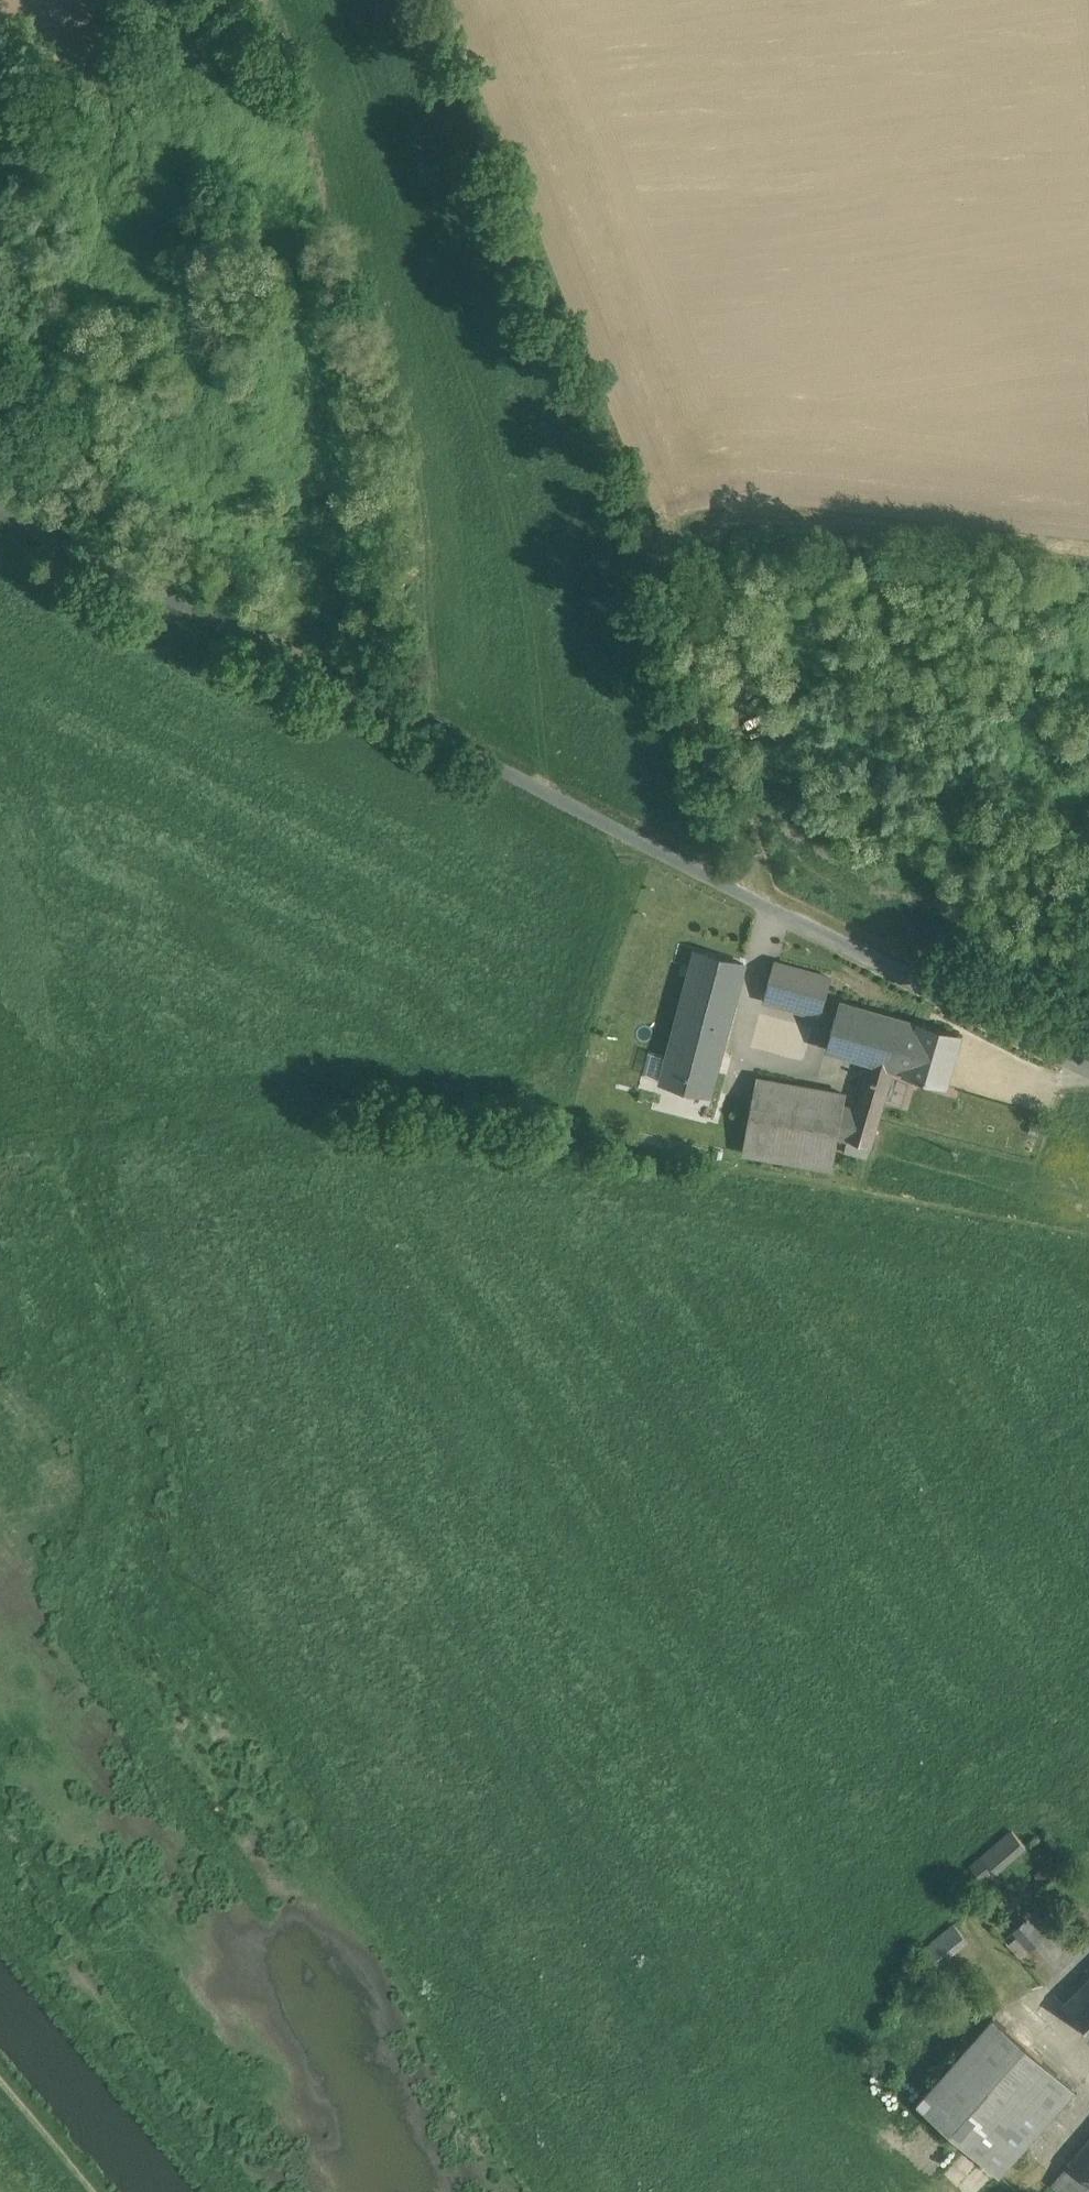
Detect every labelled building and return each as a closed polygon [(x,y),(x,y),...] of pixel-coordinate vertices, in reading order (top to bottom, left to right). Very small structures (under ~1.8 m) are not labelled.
[(698,950),(677,1029),(723,1041),(744,962),(698,950)] [(832,976),(774,960),(765,994),(822,1010),(832,976)] [(908,1021),(840,1001),(826,1048),(870,1061),(894,1068),(908,1021)] [(959,1033),(921,1022),(921,1025),(908,1021),(894,1068),(907,1071),(906,1073),(944,1084),(959,1033)] [(723,1041),(677,1029),(663,1080),(709,1092),(723,1041)] [(847,1138),(847,1139),(844,1151),(867,1157),(879,1120),(894,1068),(870,1061),(856,1109),(847,1138)] [(835,1091),(758,1077),(745,1148),(744,1151),(831,1167),(837,1136),(847,1138),(856,1109),(843,1105),(843,1102),(845,1093),(835,1091)] [(857,1083),(837,1080),(835,1091),(845,1093),(843,1102),(853,1104),(857,1083)] [(1012,1829),(971,1865),(980,1875),(991,1865),(996,1871),(1026,1846),(1012,1829)] [(1044,1936),(1027,1917),(1014,1929),(1031,1948),(1044,1936)] [(954,1922),(923,1948),(938,1965),(968,1939),(954,1922)] [(1031,1948),(1014,1929),(1004,1939),(1027,1964),(1038,1954),(1031,1948)] [(1064,2003),(1088,2027),(1088,1978),(1064,2003)] [(1076,2088),(994,2015),(918,2101),(1000,2174),(1076,2088)] [(1069,2162),(1088,2178),(1088,2139),(1069,2162)] [(1069,2162),(1052,2183),(1062,2191),(1088,2191),(1088,2178),(1069,2162)]
